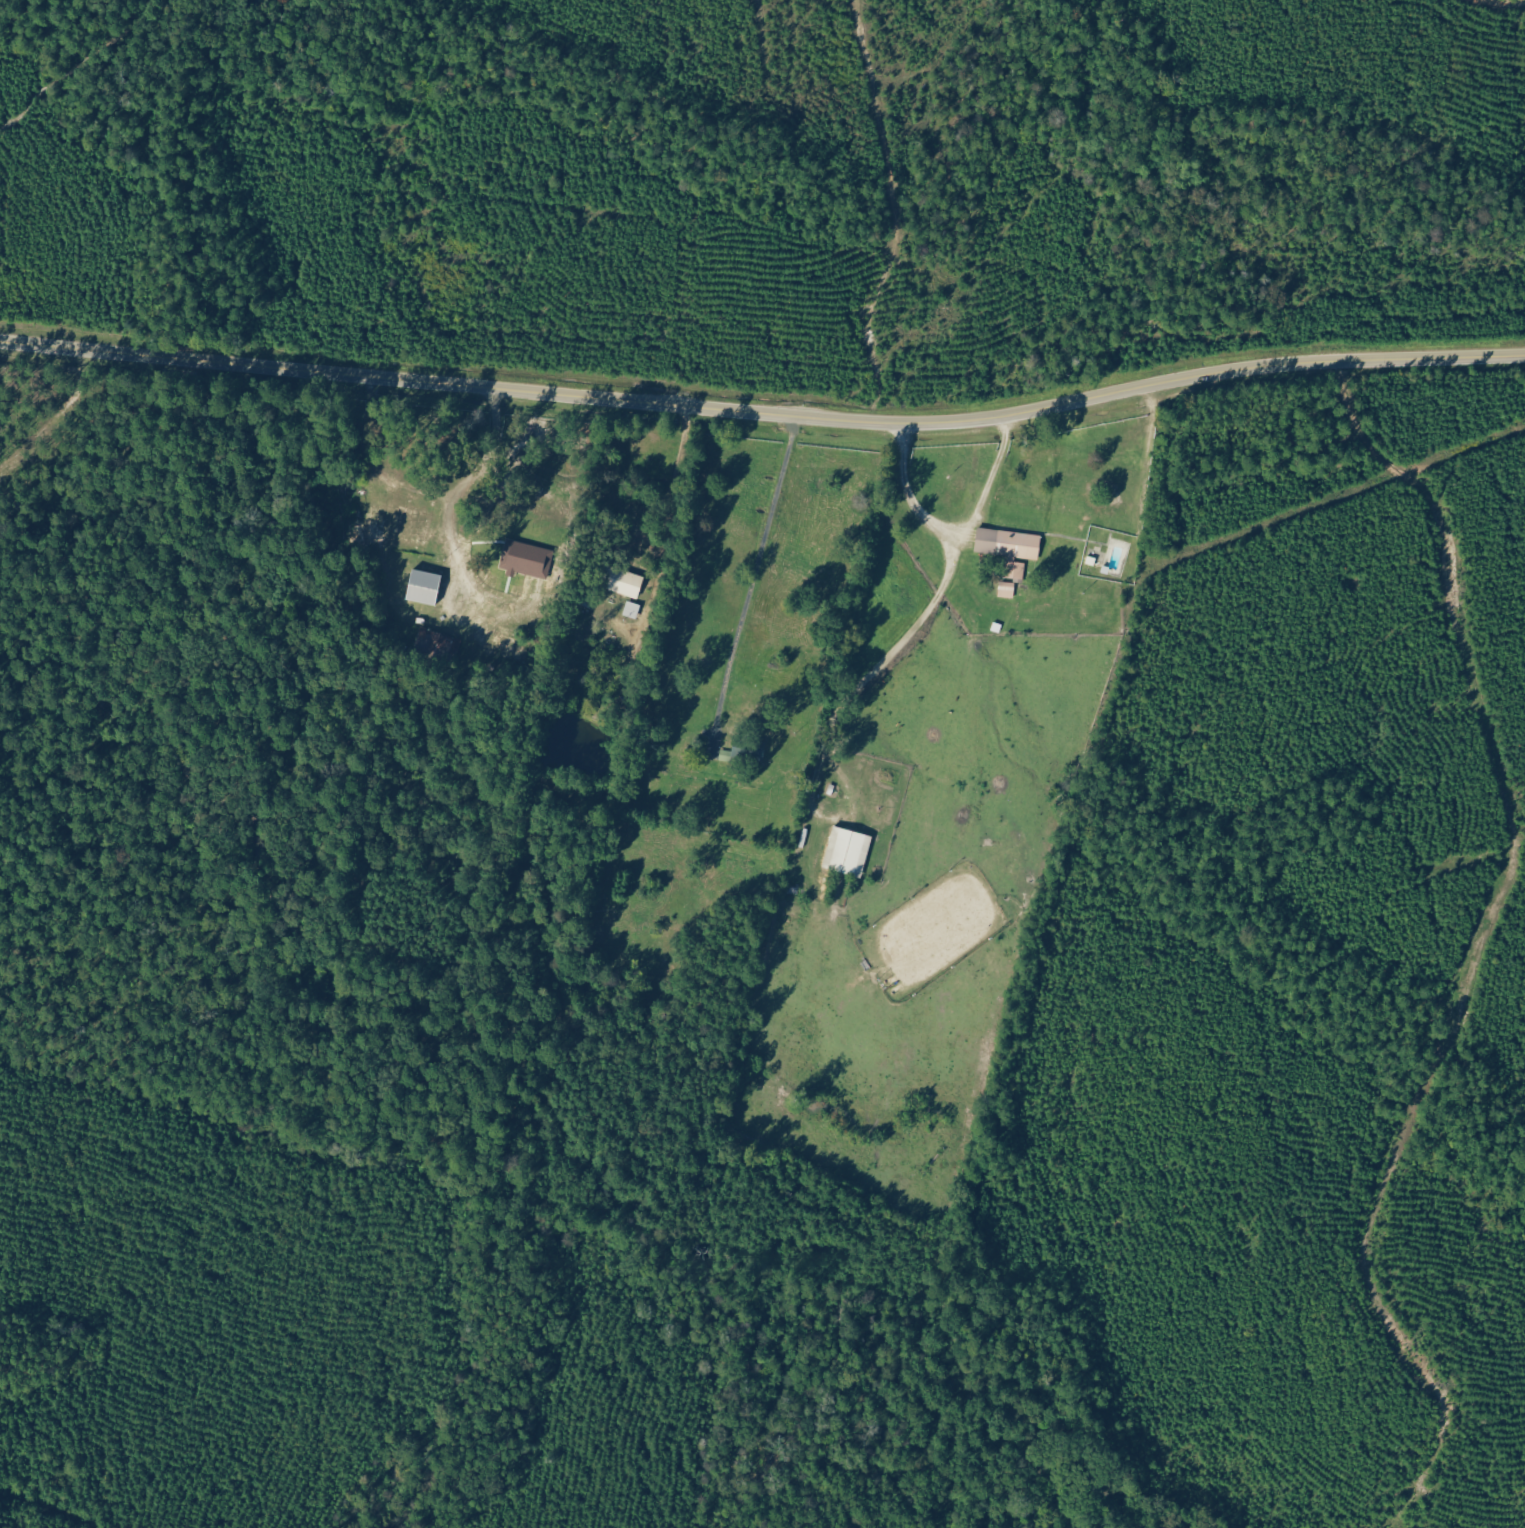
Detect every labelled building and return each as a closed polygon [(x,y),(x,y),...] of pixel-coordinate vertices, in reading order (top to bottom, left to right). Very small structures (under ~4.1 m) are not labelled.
[(1044,536),(980,527),(977,552),(1008,556),(1005,577),(1025,580),(1028,561),(1040,562),(1044,536)] [(509,538),(501,567),(548,580),(556,551),(509,538)] [(601,586),(640,599),(647,577),(608,564),(601,586)] [(439,606),(445,575),(416,568),(409,600),(439,606)] [(1015,599),(1017,583),(1002,581),(1000,597),(1015,599)] [(450,664),(452,655),(460,657),(465,640),(421,628),(414,654),(450,664)] [(864,878),(875,836),(836,826),(835,828),(829,827),(825,844),(830,845),(824,868),(864,878)]
